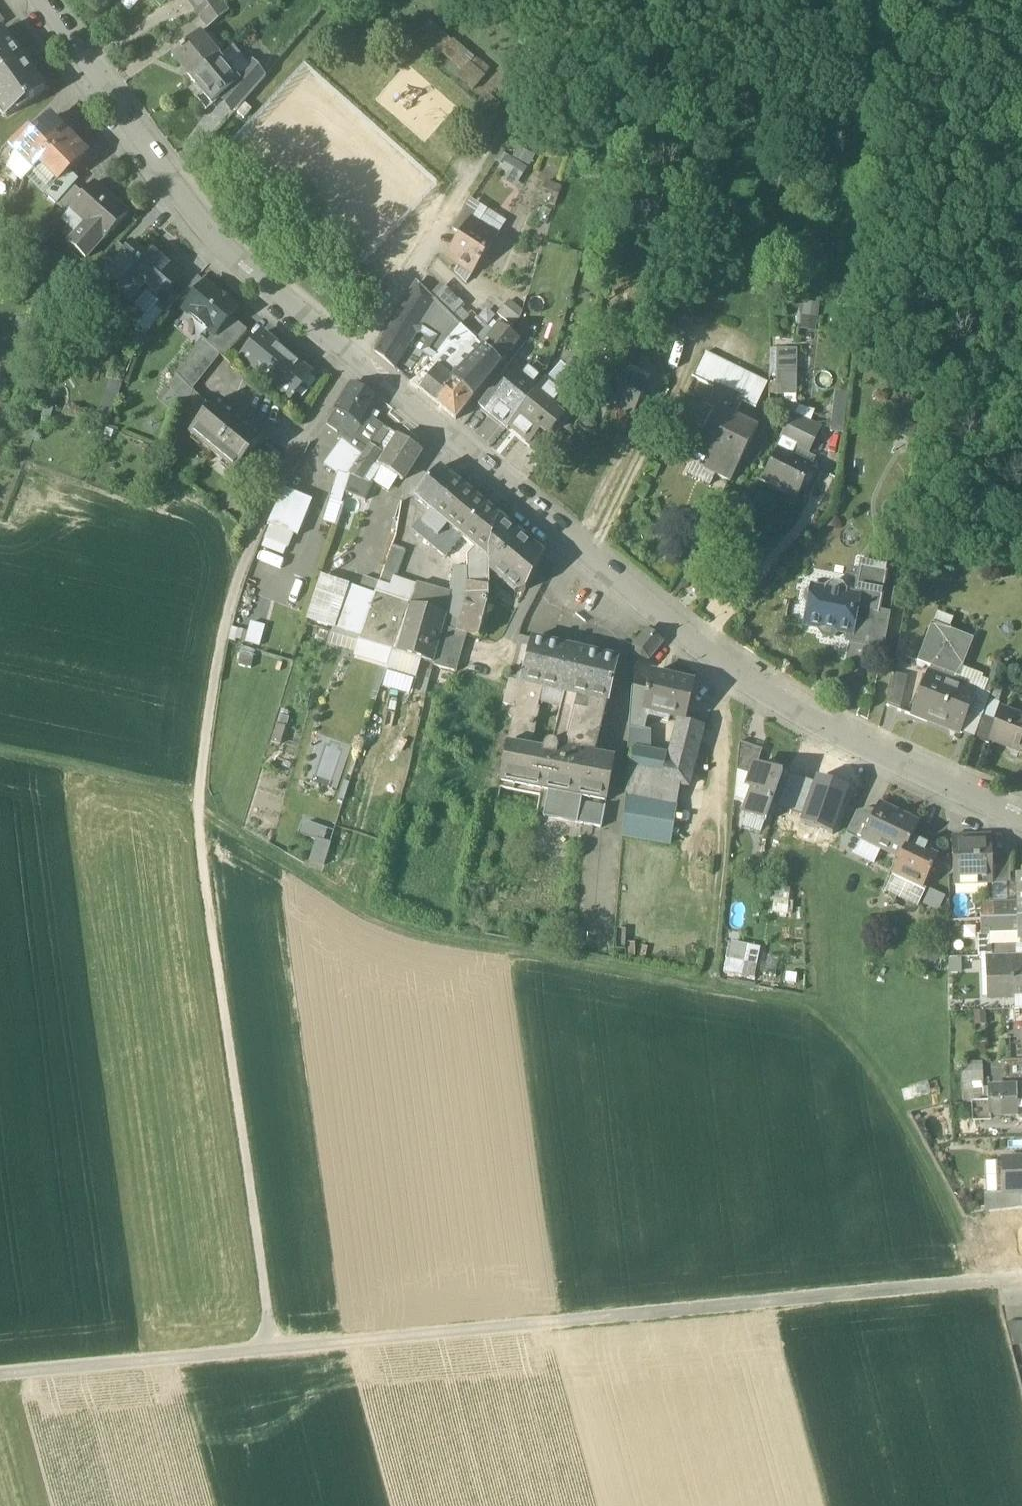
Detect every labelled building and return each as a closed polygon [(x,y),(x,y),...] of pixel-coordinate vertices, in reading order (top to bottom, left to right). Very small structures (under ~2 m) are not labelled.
[(208,29),(228,13),(220,0),(186,0),(208,29)] [(430,22),(416,38),(438,58),(441,54),(452,42),(430,22)] [(0,34),(0,109),(7,118),(45,90),(2,32),(0,34)] [(199,36),(173,58),(192,81),(219,59),(209,47),(208,47),(199,36)] [(454,40),(452,42),(441,54),(460,71),(468,62),(472,57),(454,40)] [(219,59),(192,81),(212,105),(222,97),(238,84),(237,82),(228,72),(229,71),(219,59)] [(468,62),(460,71),(456,76),(473,90),(484,77),(468,62)] [(237,82),(238,84),(222,97),(235,112),(266,77),(256,66),(237,82)] [(36,132),(17,152),(35,171),(41,165),(40,164),(71,134),(62,126),(60,128),(51,118),(36,132)] [(28,123),(8,143),(17,152),(36,132),(28,123)] [(71,134),(40,164),(41,165),(57,182),(58,183),(69,171),(86,154),(70,137),(72,135),(71,134)] [(24,182),(35,171),(17,152),(13,155),(8,166),(24,182)] [(495,161),(503,166),(509,157),(501,152),(495,161)] [(503,181),(516,189),(527,169),(509,157),(503,166),(501,169),(508,173),(503,181)] [(69,171),(58,183),(57,182),(45,194),(56,205),(73,187),(79,180),(69,171)] [(128,214),(93,184),(83,196),(71,210),(86,223),(69,244),(87,259),(104,238),(106,240),(128,214)] [(73,187),(56,205),(68,214),(71,210),(83,196),(73,187)] [(466,207),(452,229),(462,236),(471,222),(472,222),(477,214),(466,207)] [(472,222),(471,222),(462,236),(449,257),(474,273),(496,238),(472,222)] [(118,244),(98,267),(107,275),(127,252),(118,244)] [(146,290),(127,273),(143,255),(132,246),(107,275),(103,280),(114,290),(116,289),(133,304),(146,290)] [(143,255),(127,273),(146,290),(159,302),(160,303),(171,291),(182,277),(150,248),(143,255)] [(434,298),(423,288),(418,283),(389,329),(410,343),(416,333),(421,332),(432,339),(424,353),(435,360),(448,343),(448,342),(462,327),(451,315),(450,315),(434,298)] [(237,309),(206,284),(184,310),(214,335),(215,336),(231,317),(237,309)] [(462,304),(445,287),(434,298),(450,315),(451,315),(462,304)] [(171,291),(160,303),(159,302),(154,308),(164,316),(180,298),(171,291)] [(815,332),(819,305),(804,303),(800,330),(815,332)] [(520,319),(502,307),(496,315),(514,328),(520,319)] [(154,308),(138,326),(147,335),(164,316),(154,308)] [(231,317),(215,336),(214,335),(207,343),(221,356),(224,359),(247,331),(231,317)] [(472,336),(462,327),(448,342),(458,351),(460,350),(466,343),(472,336)] [(500,327),(483,348),(485,350),(454,381),(456,383),(474,398),(519,342),(500,327)] [(410,343),(389,329),(388,330),(389,331),(375,352),(393,367),(410,343)] [(243,358),(291,400),(311,377),(263,335),(243,358)] [(472,336),(466,343),(471,346),(476,340),(472,336)] [(194,392),(221,356),(207,343),(202,341),(176,374),(194,392)] [(435,360),(433,363),(438,367),(448,375),(465,355),(460,350),(458,351),(448,342),(435,360)] [(777,396),(797,396),(797,350),(777,351),(777,396)] [(760,379),(705,353),(693,379),(714,389),(743,403),(747,405),(760,379)] [(561,364),(545,382),(565,399),(580,381),(561,364)] [(510,384),(506,388),(507,389),(487,413),(506,428),(510,425),(545,382),(525,365),(510,384)] [(448,375),(438,367),(420,390),(438,405),(456,383),(448,375)] [(595,398),(632,418),(647,389),(626,377),(627,375),(611,367),(595,398)] [(500,377),(478,405),(487,413),(507,389),(506,388),(510,384),(500,377)] [(545,382),(510,425),(529,441),(531,442),(542,429),(547,433),(548,431),(559,419),(554,415),(566,400),(565,399),(545,382)] [(474,398),(456,383),(438,405),(456,420),(474,398)] [(352,386),(336,411),(361,427),(362,428),(378,403),(352,386)] [(718,410),(735,418),(743,403),(714,389),(707,405),(718,410)] [(194,393),(185,416),(196,427),(212,409),(194,393)] [(266,439),(220,399),(212,409),(196,427),(190,432),(237,473),(266,439)] [(106,400),(99,421),(108,424),(115,404),(106,400)] [(792,415),(808,420),(810,410),(795,406),(792,415)] [(735,418),(718,410),(699,450),(738,468),(757,428),(735,418)] [(361,427),(336,411),(327,424),(352,440),(361,427)] [(352,441),(366,450),(383,426),(369,417),(362,428),(361,427),(352,441)] [(819,429),(794,417),(778,449),(792,456),(797,447),(807,452),(819,429)] [(364,453),(352,470),(345,493),(365,501),(373,484),(370,483),(381,467),(403,481),(404,480),(422,452),(383,426),(366,450),(364,453)] [(547,433),(542,429),(531,442),(529,441),(526,445),(543,459),(559,440),(548,431),(547,433)] [(364,453),(343,440),(324,465),(338,474),(339,473),(349,473),(350,473),(352,470),(364,453)] [(792,456),(778,449),(762,480),(797,498),(813,466),(792,456)] [(468,491),(440,468),(415,498),(432,512),(448,526),(448,525),(443,521),(468,491)] [(338,474),(331,500),(340,503),(349,473),(339,473),(338,474)] [(312,502),(283,489),(267,525),(270,527),(292,536),(299,539),(312,502)] [(468,491),(443,521),(448,525),(448,526),(462,538),(474,547),(488,558),(488,554),(495,525),(496,523),(500,518),(468,491)] [(448,526),(432,512),(424,522),(419,520),(412,530),(431,546),(448,526)] [(544,554),(500,518),(496,523),(495,525),(488,554),(488,558),(488,571),(516,594),(526,591),(544,554)] [(448,526),(431,546),(444,557),(462,538),(448,526)] [(292,536),(270,527),(262,548),(284,557),(292,536)] [(406,551),(392,546),(379,584),(392,588),(406,551)] [(474,547),(466,557),(467,570),(455,570),(447,615),(463,620),(459,632),(467,634),(478,637),(489,599),(488,571),(488,558),(474,547)] [(887,567),(862,562),(856,595),(853,608),(879,612),(887,567)] [(374,596),(321,576),(307,620),(360,638),(374,596)] [(826,590),(814,587),(814,589),(812,589),(806,593),(804,601),(809,608),(810,608),(807,626),(820,629),(820,631),(824,636),(831,638),(837,634),(837,632),(849,634),(853,608),(856,595),(845,593),(845,592),(841,585),(833,584),(827,588),(826,590)] [(409,603),(376,592),(374,596),(360,638),(359,641),(358,642),(359,642),(392,652),(402,621),(409,603)] [(435,612),(409,605),(403,621),(393,650),(434,663),(436,657),(423,653),(435,612)] [(879,612),(853,608),(849,634),(847,641),(884,648),(890,615),(879,612)] [(435,612),(423,653),(436,657),(444,627),(459,632),(463,620),(447,615),(435,612)] [(241,643),(257,646),(262,625),(246,622),(241,643)] [(931,667),(928,675),(956,685),(974,640),(933,625),(918,662),(931,667)] [(459,632),(444,627),(434,667),(457,673),(467,634),(459,632)] [(649,660),(663,641),(648,630),(634,647),(634,655),(640,660),(649,660)] [(359,641),(330,633),(328,643),(356,651),(359,642),(358,642),(359,641)] [(508,747),(529,751),(535,720),(538,721),(540,713),(537,712),(542,689),(521,683),(520,683),(531,640),(519,638),(510,680),(503,706),(516,709),(515,712),(514,712),(512,713),(511,714),(511,715),(512,717),(514,718),(508,747)] [(529,751),(508,747),(507,747),(502,783),(549,793),(545,820),(601,831),(613,766),(607,765),(608,760),(594,757),(599,735),(607,704),(609,705),(619,662),(531,640),(520,683),(521,683),(542,689),(565,694),(558,724),(553,742),(551,742),(548,743),(546,744),(545,746),(543,753),(529,751)] [(893,673),(884,703),(896,707),(906,677),(893,673)] [(695,685),(652,675),(648,691),(643,712),(651,714),(679,721),(686,723),(686,722),(695,685)] [(956,685),(928,675),(912,717),(929,723),(930,719),(960,731),(961,731),(969,711),(976,693),(956,685)] [(648,691),(632,688),(629,730),(646,734),(651,714),(643,712),(648,691)] [(1002,709),(989,742),(1021,755),(1021,717),(1002,709)] [(982,717),(969,711),(961,731),(960,731),(959,734),(974,739),(982,717)] [(706,727),(686,722),(686,723),(679,721),(670,759),(665,782),(691,787),(706,727)] [(646,734),(629,730),(627,753),(633,754),(633,753),(645,755),(646,734)] [(763,750),(740,742),(737,771),(752,776),(755,766),(757,767),(763,750)] [(827,755),(808,745),(794,772),(814,783),(827,755)] [(645,755),(633,753),(633,754),(629,776),(665,782),(670,759),(645,755)] [(855,769),(827,755),(814,783),(832,791),(841,796),(855,769)] [(757,767),(755,766),(752,776),(748,788),(755,790),(750,804),(746,816),(747,816),(765,823),(771,808),(782,775),(757,767)] [(737,771),(734,801),(750,804),(755,790),(748,788),(752,776),(737,771)] [(802,782),(782,775),(771,808),(790,815),(792,811),(802,782)] [(869,784),(853,776),(843,793),(859,802),(869,784)] [(841,796),(832,791),(825,807),(834,811),(841,796)] [(677,803),(626,796),(622,837),(670,844),(677,803)] [(918,825),(878,806),(871,821),(872,821),(864,839),(901,858),(902,859),(911,839),(918,825)] [(790,815),(771,808),(765,823),(802,836),(809,817),(792,811),(790,815)] [(871,821),(856,813),(846,835),(862,843),(864,839),(872,821),(871,821)] [(765,823),(747,816),(743,828),(761,835),(765,823)] [(327,841),(330,830),(298,822),(295,833),(327,841)] [(979,837),(952,837),(953,880),(988,879),(988,884),(993,884),(992,878),(992,855),(991,842),(979,842),(979,837)] [(318,867),(327,844),(310,838),(302,860),(318,867)] [(920,843),(911,839),(902,859),(901,858),(893,874),(923,889),(923,888),(929,875),(930,875),(932,870),(929,868),(929,869),(924,866),(932,849),(920,843)] [(784,854),(762,845),(758,858),(779,866),(784,854)] [(1007,854),(992,855),(992,878),(1008,878),(1007,854)] [(923,889),(893,874),(886,890),(918,906),(926,890),(923,888),(923,889)] [(1019,920),(1018,906),(1009,907),(1010,920),(1019,920)] [(993,907),(980,907),(981,921),(994,920),(993,907)] [(1009,907),(993,907),(994,920),(994,921),(1010,920),(1009,907)] [(994,920),(981,921),(981,929),(981,936),(1010,935),(1010,931),(1010,920),(994,921),(994,920)] [(1019,920),(1010,920),(1010,931),(1019,931),(1019,920)] [(726,942),(722,973),(740,975),(741,962),(755,963),(758,946),(726,942)] [(938,959),(925,954),(921,964),(934,970),(938,959)] [(986,957),(987,972),(993,972),(993,969),(1021,968),(1021,956),(986,957)] [(741,977),(753,978),(754,965),(742,964),(741,977)] [(993,969),(993,972),(994,1000),(1021,999),(1021,968),(993,969)] [(982,1062),(961,1063),(962,1104),(988,1103),(988,1096),(983,1096),(983,1090),(982,1062)] [(1016,1089),(988,1089),(988,1096),(988,1103),(1016,1102),(1016,1092),(1016,1089)] [(1016,1102),(988,1103),(988,1111),(989,1117),(1017,1116),(1017,1113),(1016,1102)] [(1006,1161),(1007,1176),(1001,1177),(1002,1194),(1002,1195),(1021,1195),(1021,1160),(1006,1161)] [(1002,1195),(1002,1194),(985,1195),(985,1213),(1001,1211),(1021,1208),(1021,1195),(1002,1195)]
